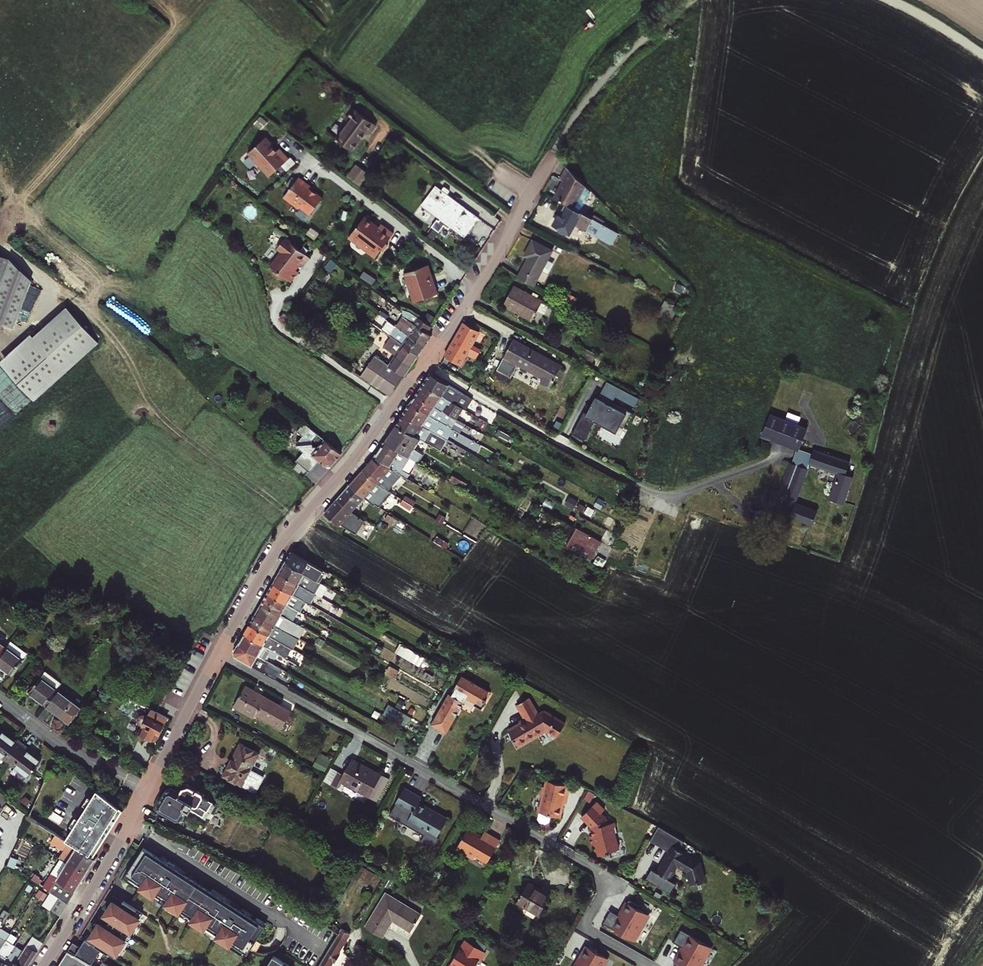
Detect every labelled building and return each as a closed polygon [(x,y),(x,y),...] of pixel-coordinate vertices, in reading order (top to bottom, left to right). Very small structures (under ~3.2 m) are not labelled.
[(356,109),(348,120),(350,122),(338,138),(354,150),(368,131),(371,132),(377,125),(356,109)] [(265,137),(248,153),(269,176),(289,158),(279,148),(276,151),(272,146),(273,145),(265,137)] [(370,174),(358,164),(349,176),(361,185),(370,174)] [(566,170),(585,188),(586,186),(567,168),(566,170)] [(554,198),(565,204),(573,208),(585,188),(566,170),(561,179),(564,181),(554,198)] [(311,187),(299,177),(285,195),(288,198),(286,200),(298,209),(300,207),(310,214),(322,197),(310,188),(311,187)] [(443,189),(437,185),(424,202),(435,211),(434,212),(465,236),(471,229),(468,226),(477,215),(448,194),(451,190),(446,186),(443,189)] [(565,234),(567,233),(569,234),(574,224),(586,231),(588,228),(614,242),(619,233),(573,208),(565,204),(554,225),(559,228),(560,231),(565,234)] [(387,242),(394,233),(381,223),(379,227),(377,227),(374,225),(373,222),(365,217),(351,236),(367,247),(368,251),(373,254),(375,254),(377,255),(382,250),(387,242)] [(367,247),(351,236),(350,237),(368,251),(367,247)] [(308,259),(283,240),(276,250),(281,254),(269,269),(273,272),(272,274),(280,280),(282,279),(289,284),(297,274),(295,272),(294,271),(298,266),(299,267),(301,268),(308,259)] [(534,285),(553,251),(533,240),(524,256),(528,258),(518,277),(534,285)] [(12,329),(32,278),(11,257),(0,253),(0,325),(12,329)] [(426,266),(405,273),(410,288),(409,289),(414,301),(438,293),(433,280),(431,280),(426,266)] [(503,306),(532,321),(542,301),(514,287),(503,306)] [(679,307),(665,299),(661,308),(657,315),(671,322),(679,307)] [(29,336),(61,371),(95,340),(63,305),(29,336)] [(418,326),(428,333),(432,327),(411,312),(408,316),(418,326)] [(405,331),(425,346),(432,336),(428,333),(418,326),(408,316),(400,328),(405,331)] [(464,323),(451,346),(476,359),(479,353),(471,348),(479,331),(464,323)] [(397,325),(389,335),(391,337),(397,341),(418,356),(425,346),(405,331),(400,328),(397,325)] [(0,363),(0,365),(31,399),(61,371),(29,336),(0,363)] [(397,341),(391,337),(385,346),(397,355),(390,365),(404,376),(418,356),(397,341)] [(535,356),(536,353),(513,341),(497,370),(511,378),(519,365),(542,378),(540,382),(550,388),(562,367),(544,357),(543,360),(535,356)] [(430,374),(423,384),(454,403),(462,392),(430,374)] [(612,405),(614,402),(617,397),(636,407),(641,397),(608,380),(598,398),(612,405)] [(417,394),(445,412),(451,415),(451,414),(455,416),(457,414),(458,415),(460,411),(459,411),(461,407),(454,403),(423,384),(417,394)] [(454,403),(461,407),(469,396),(462,392),(454,403)] [(417,394),(411,403),(438,421),(440,420),(448,425),(449,426),(455,416),(451,414),(451,415),(445,412),(417,394)] [(597,397),(587,415),(593,418),(592,420),(597,422),(598,420),(603,423),(605,419),(620,427),(624,429),(633,412),(614,402),(612,405),(598,398),(597,397)] [(438,421),(411,403),(404,413),(430,430),(441,437),(448,425),(440,420),(438,421)] [(404,413),(397,424),(416,436),(419,432),(421,428),(428,433),(430,430),(404,413)] [(796,458),(812,464),(838,474),(830,499),(832,500),(838,502),(845,504),(853,478),(846,475),(855,448),(771,417),(764,435),(800,449),(796,458)] [(620,427),(605,419),(603,423),(602,425),(617,433),(620,427)] [(416,436),(397,424),(384,442),(405,454),(420,462),(425,454),(415,447),(420,439),(416,436)] [(419,432),(416,436),(420,439),(423,440),(426,436),(419,432)] [(331,467),(342,454),(325,439),(313,455),(326,467),(331,467)] [(398,465),(399,463),(405,454),(384,442),(374,457),(401,473),(415,482),(419,476),(412,471),(410,474),(398,465)] [(362,470),(379,484),(387,489),(401,473),(374,457),(362,470)] [(812,464),(796,458),(794,465),(809,471),(812,464)] [(410,474),(412,471),(399,463),(398,465),(410,474)] [(797,500),(809,471),(794,465),(791,464),(779,493),(797,500)] [(350,484),(365,497),(370,491),(376,496),(379,492),(390,501),(393,496),(379,484),(362,470),(350,484)] [(453,474),(449,479),(458,484),(461,479),(453,474)] [(350,484),(337,498),(352,512),(365,497),(350,484)] [(358,534),(366,521),(352,512),(337,498),(324,513),(340,526),(341,523),(358,534)] [(838,502),(832,500),(829,507),(835,509),(838,502)] [(795,503),(789,517),(826,532),(835,509),(829,507),(826,515),(795,503)] [(388,512),(384,519),(397,527),(401,520),(388,512)] [(600,542),(576,528),(566,546),(590,560),(600,542)] [(315,570),(325,575),(327,572),(292,553),(286,564),(311,577),(315,570)] [(305,587),(317,594),(323,598),(329,587),(321,583),(311,577),(286,564),(280,574),(305,587)] [(315,570),(311,577),(321,583),(325,575),(315,570)] [(280,574),(275,583),(299,597),(305,587),(280,574)] [(293,608),(299,597),(275,583),(269,594),(293,608)] [(269,594),(263,604),(292,621),(294,618),(293,618),(297,610),(293,608),(269,594)] [(303,599),(311,604),(313,599),(306,594),(303,599)] [(311,604),(303,599),(302,599),(298,605),(306,609),(306,608),(309,610),(312,605),(311,604)] [(292,621),(263,604),(257,614),(297,637),(303,627),(301,625),(292,621)] [(257,614),(251,624),(291,647),(297,637),(257,614)] [(291,647),(251,624),(245,634),(285,657),(291,647)] [(245,634),(239,645),(264,659),(267,654),(274,658),(277,652),(245,634)] [(0,655),(0,665),(12,674),(28,653),(12,640),(7,647),(0,655)] [(422,663),(426,655),(400,643),(396,651),(422,663)] [(264,659),(239,645),(235,653),(237,658),(277,681),(283,670),(264,659)] [(46,704),(57,690),(62,684),(46,671),(30,692),(46,704)] [(449,696),(431,726),(446,735),(467,700),(475,705),(474,707),(481,711),(485,703),(483,702),(488,693),(461,677),(453,691),(454,692),(451,697),(449,696)] [(263,701),(266,697),(246,685),(243,690),(263,701)] [(57,690),(46,704),(70,723),(81,708),(57,690)] [(252,716),(254,713),(281,729),(291,711),(266,697),(263,701),(243,690),(234,706),(252,716)] [(518,746),(546,730),(557,736),(565,722),(548,713),(538,719),(536,715),(538,714),(529,697),(517,704),(526,720),(509,730),(518,746)] [(390,703),(384,713),(409,727),(415,717),(390,703)] [(167,719),(153,711),(150,716),(146,713),(141,715),(138,720),(140,724),(145,727),(141,734),(142,738),(145,740),(149,738),(152,740),(156,733),(159,735),(167,719)] [(0,735),(0,754),(10,762),(24,743),(18,739),(16,741),(3,731),(0,735)] [(24,743),(10,762),(29,776),(41,761),(28,751),(30,748),(24,743)] [(255,792),(263,776),(250,770),(258,753),(241,744),(224,776),(255,792)] [(326,770),(332,757),(321,752),(315,765),(326,770)] [(332,784),(338,787),(341,781),(375,799),(387,777),(352,759),(344,775),(338,772),(332,784)] [(544,798),(540,814),(561,819),(564,803),(567,804),(571,787),(548,782),(546,788),(544,790),(543,796),(544,798)] [(105,783),(99,790),(107,797),(113,789),(105,783)] [(208,811),(212,802),(204,797),(202,792),(191,786),(183,788),(179,795),(172,791),(168,792),(162,803),(163,808),(178,816),(184,814),(190,803),(199,808),(200,806),(208,811)] [(428,831),(437,837),(448,819),(419,802),(421,798),(404,788),(396,803),(413,813),(406,824),(426,835),(428,831)] [(123,810),(107,797),(99,790),(98,789),(90,801),(115,822),(123,810)] [(66,839),(93,856),(115,822),(90,801),(66,839)] [(606,811),(598,803),(583,817),(593,827),(594,830),(595,831),(596,836),(591,837),(593,847),(598,846),(600,857),(620,851),(616,834),(619,834),(616,823),(609,825),(608,819),(603,814),(606,811)] [(486,861),(499,839),(484,830),(481,835),(467,827),(455,848),(473,858),(475,855),(486,861)] [(658,830),(650,844),(668,854),(669,855),(658,874),(657,874),(652,871),(647,880),(671,894),(677,885),(670,881),(677,868),(688,874),(691,886),(704,882),(699,866),(679,854),(675,852),(679,844),(658,830)] [(435,841),(437,837),(428,831),(426,835),(435,841)] [(73,854),(70,860),(87,871),(96,858),(93,856),(56,833),(52,841),(73,854)] [(679,844),(675,852),(679,854),(683,846),(679,844)] [(144,847),(126,875),(142,885),(141,887),(154,896),(156,894),(168,902),(167,903),(180,912),(181,910),(193,918),(192,920),(205,928),(206,926),(219,934),(218,936),(231,944),(232,943),(248,953),(266,925),(236,906),(235,909),(223,901),(224,899),(173,866),(171,868),(159,860),(160,858),(144,847)] [(668,854),(657,874),(658,874),(669,855),(668,854)] [(60,877),(58,878),(76,890),(87,871),(70,860),(68,862),(62,858),(53,872),(60,877)] [(363,866),(356,879),(367,886),(375,874),(363,866)] [(76,890),(58,878),(50,891),(58,896),(69,903),(76,890)] [(540,914),(551,895),(542,890),(541,892),(528,884),(518,902),(540,914)] [(387,894),(366,927),(382,937),(393,919),(411,931),(421,915),(387,894)] [(61,915),(69,903),(58,896),(55,902),(51,908),(61,915)] [(611,911),(603,924),(634,941),(641,930),(640,929),(648,915),(639,909),(640,906),(629,900),(622,912),(623,913),(621,917),(611,911)] [(73,942),(68,949),(94,964),(103,950),(116,958),(143,913),(124,901),(121,905),(114,901),(106,915),(113,919),(107,928),(101,924),(92,937),(99,941),(96,945),(85,938),(80,946),(73,942)] [(1,928),(11,913),(4,909),(0,916),(0,930),(1,928)] [(645,925),(639,939),(645,941),(651,928),(645,925)] [(6,940),(10,934),(1,928),(0,930),(0,950),(6,940)] [(334,962),(336,963),(340,956),(338,955),(351,933),(342,928),(339,933),(319,965),(331,965),(334,962)] [(682,930),(674,942),(684,948),(682,953),(681,952),(674,964),(678,965),(702,965),(704,962),(703,961),(711,947),(682,930)] [(33,936),(27,945),(37,952),(43,943),(33,936)] [(15,946),(6,940),(0,950),(0,965),(1,965),(15,946)] [(478,960),(481,962),(487,953),(467,940),(451,965),(474,965),(478,960)] [(37,952),(27,945),(23,952),(14,965),(28,965),(37,952)] [(23,952),(15,946),(1,965),(14,965),(23,952)] [(585,946),(578,958),(580,959),(576,965),(604,965),(605,964),(604,963),(607,958),(585,946)] [(67,951),(58,965),(64,965),(72,954),(67,951)] [(78,957),(72,954),(64,965),(73,965),(78,957)] [(273,956),(267,965),(288,965),(273,956)] [(73,965),(92,965),(78,957),(73,965)]
